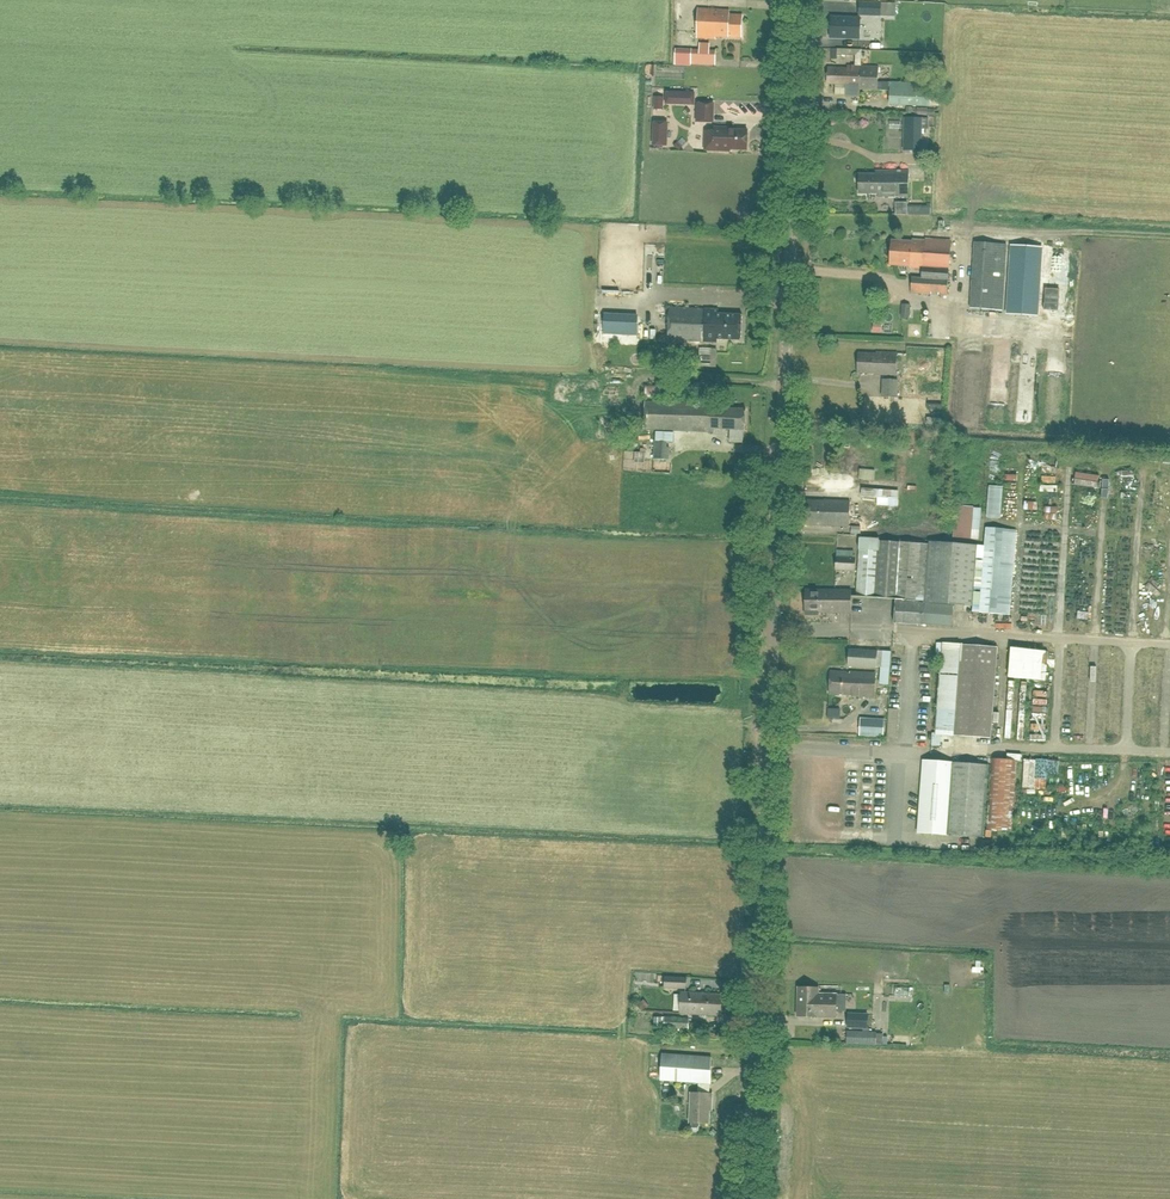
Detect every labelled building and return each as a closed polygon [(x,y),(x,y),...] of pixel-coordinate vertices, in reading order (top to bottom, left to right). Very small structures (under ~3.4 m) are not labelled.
[(881,4),(859,3),(859,15),(881,16),(881,4)] [(741,38),(742,15),(729,15),(729,10),(698,9),(696,38),(716,39),(716,37),(741,38)] [(860,40),(861,18),(831,17),(830,39),(860,40)] [(854,61),(854,51),(845,51),(845,61),(854,61)] [(861,90),(862,67),(847,66),(847,68),(829,67),(828,84),(847,85),(847,94),(856,94),(856,89),(861,90)] [(879,67),(862,67),(861,90),(877,90),(890,91),(889,105),(929,106),(930,85),(919,84),(890,82),(890,83),(878,83),(879,67)] [(666,109),(667,94),(659,93),(658,109),(666,109)] [(711,103),(697,103),(696,122),(711,122),(711,103)] [(904,118),(903,140),(922,140),(922,118),(904,118)] [(654,122),(653,145),(664,145),(665,123),(654,122)] [(714,127),(714,131),(706,131),(705,150),(730,151),(730,149),(747,150),(748,131),(729,130),(729,128),(714,127)] [(877,197),(908,197),(908,171),(876,171),(876,175),(859,175),(859,194),(877,194),(877,197)] [(922,206),(909,206),(909,215),(922,215),(922,206)] [(947,296),(951,241),(925,239),(925,241),(912,240),(912,242),(891,241),(890,265),(910,266),(910,268),(922,269),(921,278),(912,278),(911,293),(947,296)] [(1002,311),(1007,245),(974,243),(970,309),(1002,311)] [(1046,247),(1045,276),(1060,277),(1061,247),(1046,247)] [(909,319),(910,305),(902,304),(901,318),(909,319)] [(743,315),(719,314),(719,309),(670,307),(668,341),(717,343),(717,339),(741,340),(743,315)] [(896,376),(897,353),(877,352),(877,354),(859,353),(858,373),(875,374),(875,375),(896,376)] [(882,395),(898,395),(898,380),(883,379),(882,395)] [(645,397),(668,398),(669,386),(646,384),(645,397)] [(914,384),(901,384),(900,394),(914,394),(914,384)] [(745,430),(746,409),(711,407),(711,404),(645,401),(644,429),(714,433),(714,429),(745,430)] [(654,458),(664,459),(664,454),(669,454),(669,447),(664,447),(665,442),(655,441),(654,458)] [(1043,481),(1042,490),(1059,490),(1059,482),(1053,482),(1054,470),(1043,470),(1043,481)] [(989,483),(989,513),(1004,513),(1005,483),(989,483)] [(1132,488),(1121,489),(1122,500),(1132,500),(1132,488)] [(899,491),(861,489),(861,497),(873,498),(873,506),(898,508),(899,491)] [(806,525),(848,527),(850,501),(824,500),(824,501),(807,500),(806,525)] [(956,506),(955,517),(954,538),(971,539),(973,507),(956,506)] [(932,516),(931,532),(945,533),(946,517),(932,516)] [(861,522),(861,526),(861,534),(868,534),(868,532),(875,532),(875,523),(861,522)] [(1010,615),(1016,531),(986,528),(980,606),(974,605),(978,546),(930,542),(929,545),(879,541),(879,547),(860,545),(857,597),(896,600),(894,623),(924,625),(924,624),(951,626),(953,604),(972,606),(972,612),(1010,615)] [(836,557),(835,570),(855,571),(855,558),(836,557)] [(850,614),(851,590),(806,589),(805,615),(818,616),(818,613),(850,614)] [(1158,602),(1157,631),(1166,631),(1167,602),(1158,602)] [(1080,617),(1090,617),(1090,608),(1079,608),(1080,617)] [(907,635),(907,642),(942,646),(942,638),(907,635)] [(860,636),(861,644),(872,644),(872,636),(860,636)] [(962,645),(954,735),(990,738),(997,647),(962,645)] [(891,647),(882,646),(881,679),(890,679),(891,647)] [(1040,681),(1043,651),(1011,648),(1008,677),(1040,681)] [(877,651),(855,650),(849,650),(848,666),(850,666),(877,667),(877,651)] [(1089,672),(1088,664),(1078,665),(1079,673),(1089,672)] [(874,697),(876,673),(850,672),(831,671),(829,694),(858,695),(858,696),(874,697)] [(1049,701),(1049,686),(1035,686),(1034,701),(1049,701)] [(1096,704),(1086,707),(1089,717),(1099,715),(1096,704)] [(1033,718),(1044,718),(1044,709),(1034,708),(1033,718)] [(884,719),(861,718),(860,736),(883,737),(884,719)] [(1110,718),(1099,718),(1099,726),(1110,726),(1110,718)] [(921,727),(919,742),(930,743),(932,728),(921,727)] [(944,742),(942,730),(934,731),(936,743),(944,742)] [(1028,730),(1028,738),(1048,739),(1048,731),(1028,730)] [(1012,831),(1018,760),(991,758),(986,830),(1012,831)] [(918,833),(947,835),(983,838),(988,765),(952,763),(952,764),(923,761),(918,833)] [(1081,780),(1091,781),(1092,768),(1081,768),(1081,780)] [(1046,772),(1036,774),(1038,784),(1047,783),(1046,772)] [(1117,818),(1111,820),(1117,836),(1124,833),(1117,818)] [(887,828),(888,821),(878,820),(877,827),(887,828)] [(891,837),(891,829),(877,828),(877,836),(891,837)] [(686,978),(665,977),(664,984),(664,988),(686,989),(686,978)] [(836,1017),(836,1012),(846,1012),(846,995),(837,995),(837,994),(819,994),(819,988),(798,987),(797,1016),(836,1017)] [(721,1016),(722,994),(681,992),(680,1014),(721,1016)] [(868,1029),(869,1014),(848,1013),(848,1028),(868,1029)] [(689,1029),(689,1018),(665,1016),(664,1028),(689,1029)] [(662,1027),(662,1017),(654,1017),(654,1026),(662,1027)] [(847,1043),(887,1045),(888,1037),(883,1037),(883,1035),(877,1034),(877,1033),(847,1032),(847,1043)] [(710,1083),(711,1058),(662,1054),(661,1080),(710,1083)] [(711,1106),(712,1093),(691,1093),(689,1122),(692,1122),(692,1125),(693,1127),(697,1127),(699,1126),(699,1123),(709,1123),(710,1106),(711,1106)]
